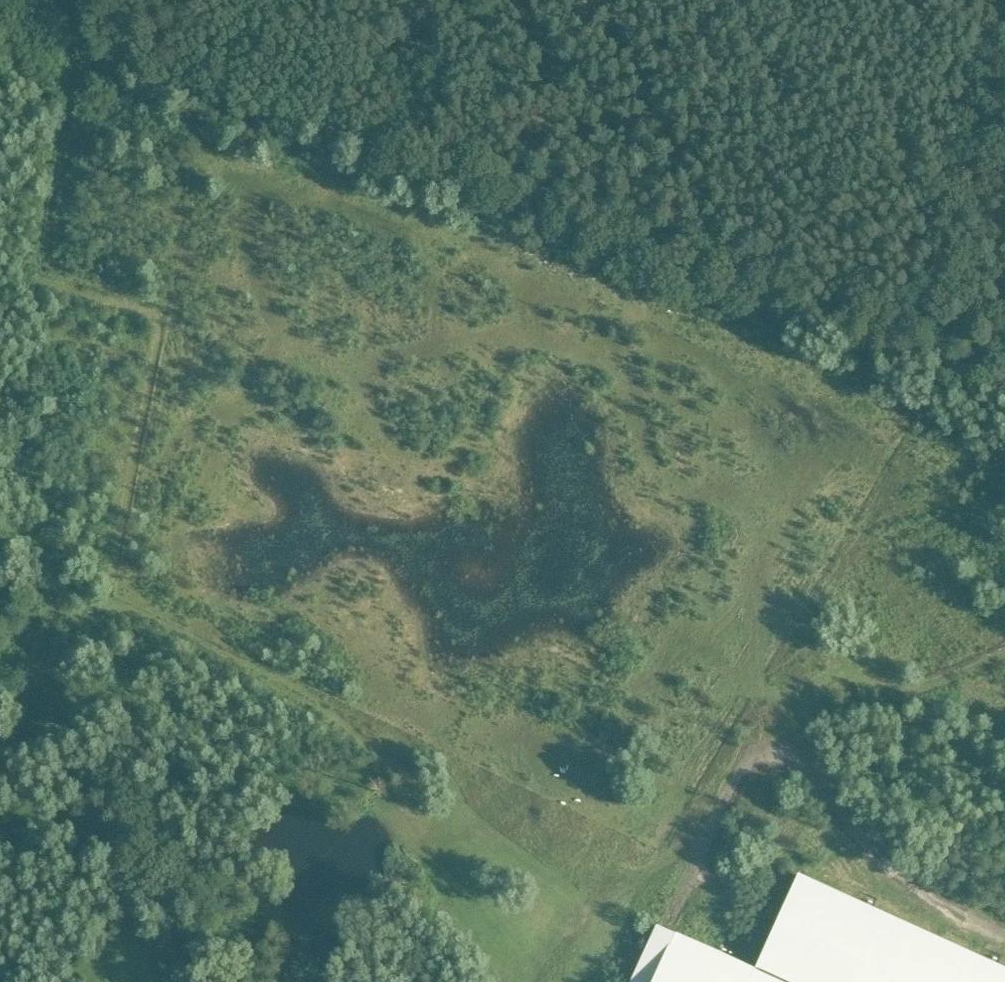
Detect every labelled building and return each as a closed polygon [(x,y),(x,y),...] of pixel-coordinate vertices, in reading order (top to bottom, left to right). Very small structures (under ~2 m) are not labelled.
[(629,981),(1004,981),(1004,971),(795,875),(752,968),(672,932),(672,933),(654,925),(629,981)]
